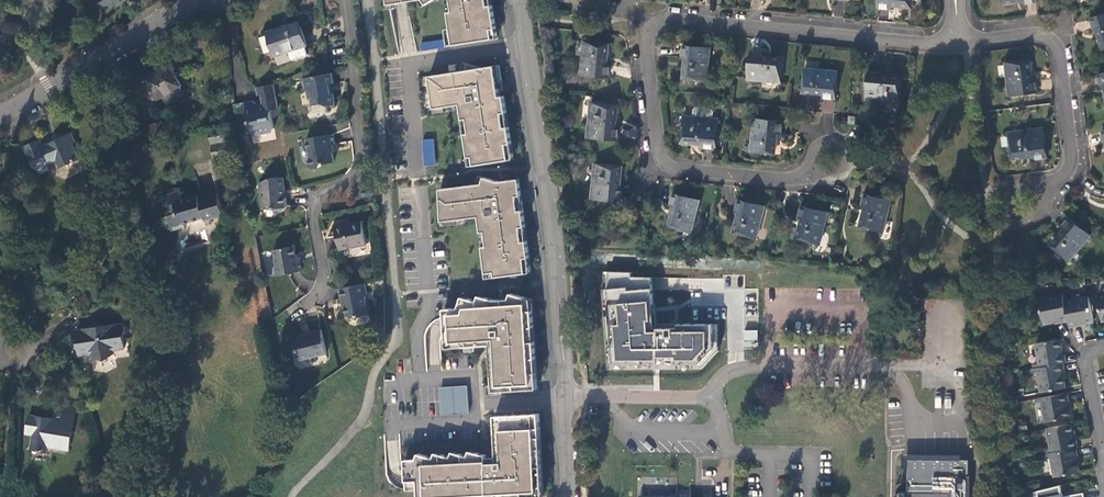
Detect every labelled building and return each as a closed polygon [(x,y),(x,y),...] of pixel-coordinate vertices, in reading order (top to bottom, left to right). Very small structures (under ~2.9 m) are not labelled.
[(108,9),(123,0),(102,0),(108,9)] [(451,9),(447,10),(449,26),(452,43),(492,37),(490,27),(494,26),(491,3),(486,3),(486,0),(450,0),(451,9)] [(1088,17),(1090,24),(1092,29),(1096,27),(1102,47),(1103,46),(1103,12),(1088,17)] [(300,23),(269,31),(275,57),(280,56),(281,63),(308,56),(306,49),(300,23)] [(443,39),(420,42),(421,50),(444,47),(443,39)] [(580,73),(607,75),(609,63),(604,63),(605,56),(606,42),(584,40),(580,73)] [(709,47),(682,45),(680,57),(685,57),(684,63),(683,77),(705,80),(709,47)] [(747,78),(780,81),(782,58),(761,56),(762,52),(755,52),(750,51),(747,78)] [(1008,94),(1035,90),(1033,78),(1029,79),(1028,69),(1026,58),(1003,61),(1008,94)] [(463,68),(427,74),(432,106),(443,105),(458,102),(461,117),(465,117),(467,131),(463,132),(467,155),(471,155),(472,163),(508,158),(505,142),(510,141),(507,125),(503,125),(501,111),(505,110),(502,94),(498,94),(495,79),(500,79),(497,63),(480,65),(465,61),(463,68)] [(180,85),(182,84),(169,63),(146,77),(158,98),(160,97),(166,93),(171,101),(184,93),(180,85)] [(836,67),(803,64),(801,87),(815,88),(821,89),(821,93),(833,94),(836,67)] [(1099,85),(1103,83),(1103,88),(1103,66),(1094,69),(1097,78),(1099,85)] [(332,81),(330,70),(327,70),(299,75),(302,89),(306,88),(307,96),(310,98),(311,102),(322,100),(326,103),(334,101),(332,90),(330,91),(328,81),(332,81)] [(865,99),(899,102),(902,77),(880,75),(880,71),(876,71),(868,70),(865,99)] [(272,106),(277,105),(272,81),(255,84),(256,93),(259,92),(261,100),(257,102),(255,103),(254,99),(250,97),(243,98),(243,99),(245,109),(249,128),(254,132),(270,128),(273,125),(269,109),(272,106)] [(160,97),(165,104),(171,101),(166,93),(160,97)] [(245,109),(243,99),(232,101),(233,111),(245,109)] [(832,113),(833,101),(822,100),(821,112),(832,113)] [(615,103),(590,101),(587,136),(616,138),(617,125),(613,125),(614,116),(615,103)] [(691,116),(682,115),(680,141),(697,142),(701,143),(701,146),(714,147),(716,118),(711,118),(711,111),(709,108),(695,106),(692,109),(691,116)] [(781,120),(754,117),(751,150),(774,152),(775,145),(776,132),(780,132),(781,120)] [(161,121),(131,130),(132,133),(143,130),(146,140),(165,134),(161,121)] [(206,128),(213,157),(230,154),(224,124),(206,128)] [(1041,127),(1008,131),(1011,156),(1032,154),(1032,157),(1045,156),(1043,141),(1041,127)] [(135,143),(146,140),(143,130),(132,133),(135,143)] [(332,130),(305,135),(309,152),(307,156),(308,162),(311,165),(320,163),(321,161),(333,158),(330,142),(334,141),(332,130)] [(41,136),(21,144),(22,145),(25,144),(34,166),(56,156),(58,161),(69,157),(70,159),(70,160),(78,157),(78,156),(72,141),(75,140),(72,132),(42,144),(40,138),(42,137),(41,136)] [(621,165),(595,163),(592,197),(620,199),(622,186),(619,186),(620,176),(621,165)] [(285,203),(283,174),(270,175),(258,180),(259,189),(261,191),(262,205),(273,205),(276,207),(284,206),(285,203)] [(481,181),(438,187),(440,219),(454,218),(477,215),(479,230),(484,230),(485,244),(481,245),(484,271),(493,270),(494,275),(525,271),(523,256),(527,256),(525,239),(521,239),(519,225),(523,225),(517,177),(498,179),(482,175),(481,181)] [(204,219),(222,214),(216,192),(197,197),(196,194),(181,198),(178,190),(161,195),(167,214),(162,215),(165,226),(171,229),(184,225),(183,221),(203,215),(204,219)] [(686,196),(672,192),(669,204),(674,205),(669,225),(691,230),(699,199),(686,196)] [(875,195),(864,193),(861,205),(865,206),(860,226),(882,232),(890,199),(875,195)] [(755,237),(764,205),(749,201),(737,198),(734,210),(738,211),(733,231),(755,237)] [(818,243),(826,211),(813,207),(800,204),(797,216),(801,217),(796,237),(818,243)] [(1087,233),(1066,215),(1062,221),(1059,225),(1062,227),(1049,242),(1067,257),(1087,233)] [(340,246),(366,241),(361,219),(352,221),(352,224),(336,227),(340,246)] [(294,243),(273,247),(275,261),(274,266),(276,273),(301,268),(299,257),(297,258),(294,243)] [(603,273),(602,293),(606,371),(701,370),(717,351),(717,325),(656,324),(652,279),(631,279),(630,274),(603,273)] [(366,289),(364,280),(338,285),(340,295),(342,295),(345,310),(350,315),(367,311),(364,293),(366,289)] [(1057,318),(1066,317),(1062,291),(1062,290),(1037,294),(1041,320),(1051,318),(1050,317),(1057,316),(1057,318)] [(1081,320),(1092,318),(1087,293),(1066,296),(1066,291),(1062,291),(1066,317),(1067,323),(1075,322),(1075,319),(1081,318),(1081,320)] [(1096,292),(1100,317),(1103,316),(1103,291),(1096,292)] [(457,306),(442,307),(444,341),(461,339),(462,345),(464,345),(473,344),(493,343),(494,350),(496,373),(490,374),(491,383),(491,390),(500,389),(535,387),(534,371),(529,371),(528,357),(534,357),(532,340),(527,340),(526,326),(531,326),(530,297),(509,292),(508,297),(493,298),(477,294),(476,299),(460,295),(457,306)] [(96,322),(77,325),(78,328),(77,329),(80,353),(92,351),(93,354),(104,356),(114,350),(114,347),(125,345),(123,333),(126,329),(125,320),(96,325),(96,322)] [(326,352),(321,328),(308,331),(308,333),(292,337),(294,346),(297,348),(299,358),(326,352)] [(744,330),(743,347),(757,348),(757,330),(744,330)] [(1036,361),(1036,364),(1060,360),(1062,359),(1061,351),(1059,352),(1056,336),(1032,340),(1036,361)] [(1062,369),(1060,360),(1036,364),(1032,365),(1033,369),(1037,389),(1061,384),(1060,377),(1059,369),(1062,369)] [(491,390),(491,383),(486,384),(486,393),(500,392),(500,389),(491,390)] [(465,384),(438,386),(440,413),(467,411),(465,384)] [(1065,398),(1064,389),(1037,394),(1038,398),(1042,418),(1066,414),(1063,398),(1065,398)] [(65,402),(63,411),(74,413),(76,404),(65,402)] [(69,448),(74,413),(63,411),(56,410),(54,416),(54,420),(44,419),(45,415),(29,412),(27,424),(35,425),(34,432),(31,446),(39,447),(39,449),(42,450),(43,448),(48,449),(48,444),(69,448)] [(405,488),(416,488),(417,496),(434,495),(434,496),(452,496),(452,494),(468,493),(469,496),(486,496),(486,492),(503,491),(504,496),(536,495),(535,483),(541,483),(539,447),(533,448),(532,427),(538,427),(537,412),(492,414),(494,439),(499,438),(500,460),(495,461),(485,461),(485,453),(468,449),(466,454),(451,450),(449,455),(434,451),(432,456),(417,452),(415,457),(403,458),(405,488)] [(1070,436),(1067,420),(1042,424),(1046,445),(1047,448),(1071,444),(1073,443),(1072,436),(1070,436)] [(26,431),(34,432),(35,425),(27,424),(26,431)] [(1073,453),(1071,444),(1047,448),(1046,448),(1047,453),(1050,472),(1074,468),(1071,453),(1073,453)] [(968,460),(932,458),(907,458),(907,489),(907,496),(967,496),(968,460)] [(1059,480),(1037,486),(1038,493),(1037,493),(1038,496),(1083,496),(1082,492),(1081,488),(1065,491),(1066,493),(1062,493),(1061,489),(1060,489),(1059,480)]
